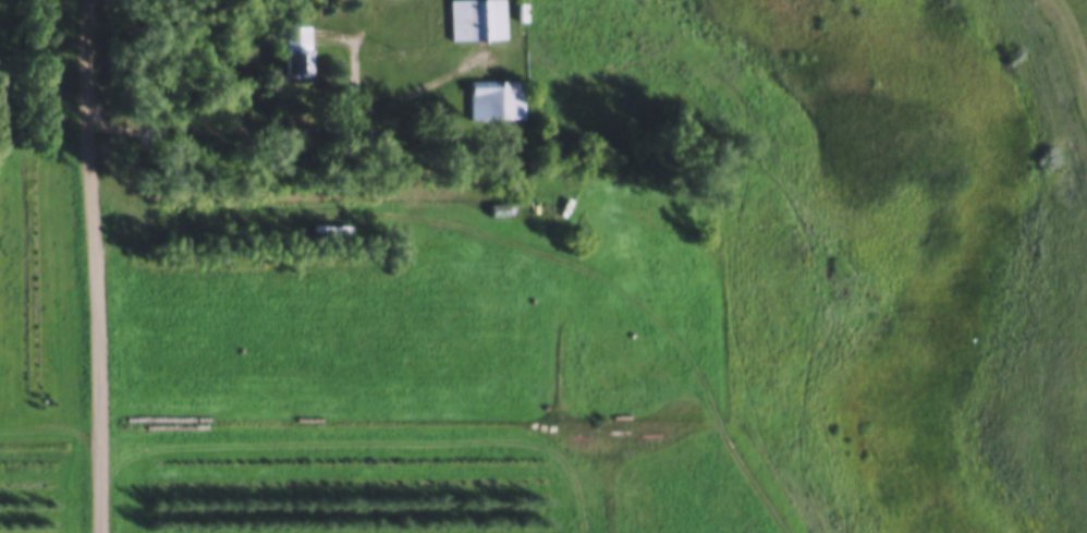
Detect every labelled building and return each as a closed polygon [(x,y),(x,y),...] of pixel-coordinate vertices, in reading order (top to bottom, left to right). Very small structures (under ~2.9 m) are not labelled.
[(450,35),(505,34),(504,0),(450,0),(450,35)] [(285,11),(284,71),(309,72),(309,20),(295,20),(295,11),(285,11)] [(471,76),(521,74),(523,112),(472,114),(471,76)] [(489,197),(505,197),(505,211),(489,211),(489,197)]
